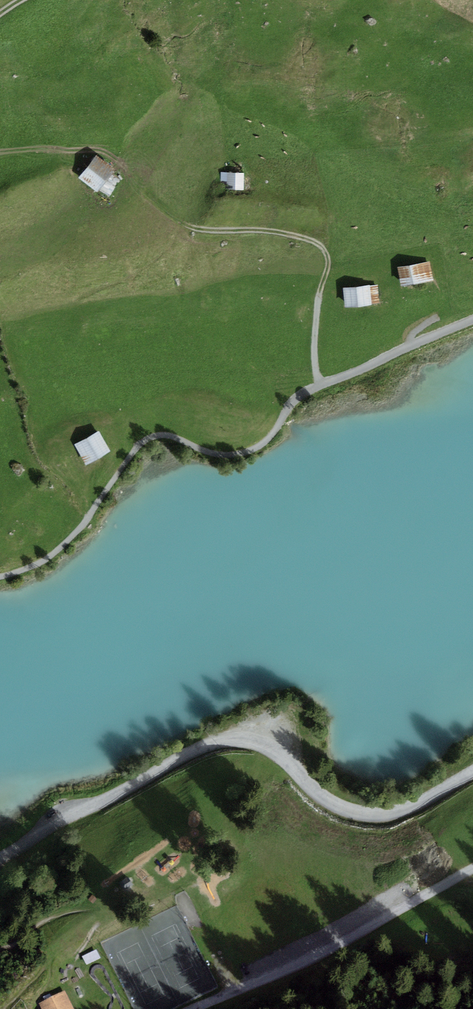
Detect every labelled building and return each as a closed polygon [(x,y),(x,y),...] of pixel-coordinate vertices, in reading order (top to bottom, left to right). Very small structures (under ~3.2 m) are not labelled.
[(97,156),(79,178),(97,193),(116,171),(97,156)] [(244,190),(244,173),(227,173),(221,173),(221,181),(227,181),(227,190),(244,190)] [(430,262),(398,267),(401,286),(434,281),(430,262)] [(378,285),(343,288),(345,308),(380,304),(378,285)] [(104,431),(79,445),(90,465),(115,451),(104,431)] [(84,958),(89,966),(102,959),(98,951),(84,958)] [(65,990),(39,1004),(41,1008),(42,1008),(74,1008),(65,990)]
